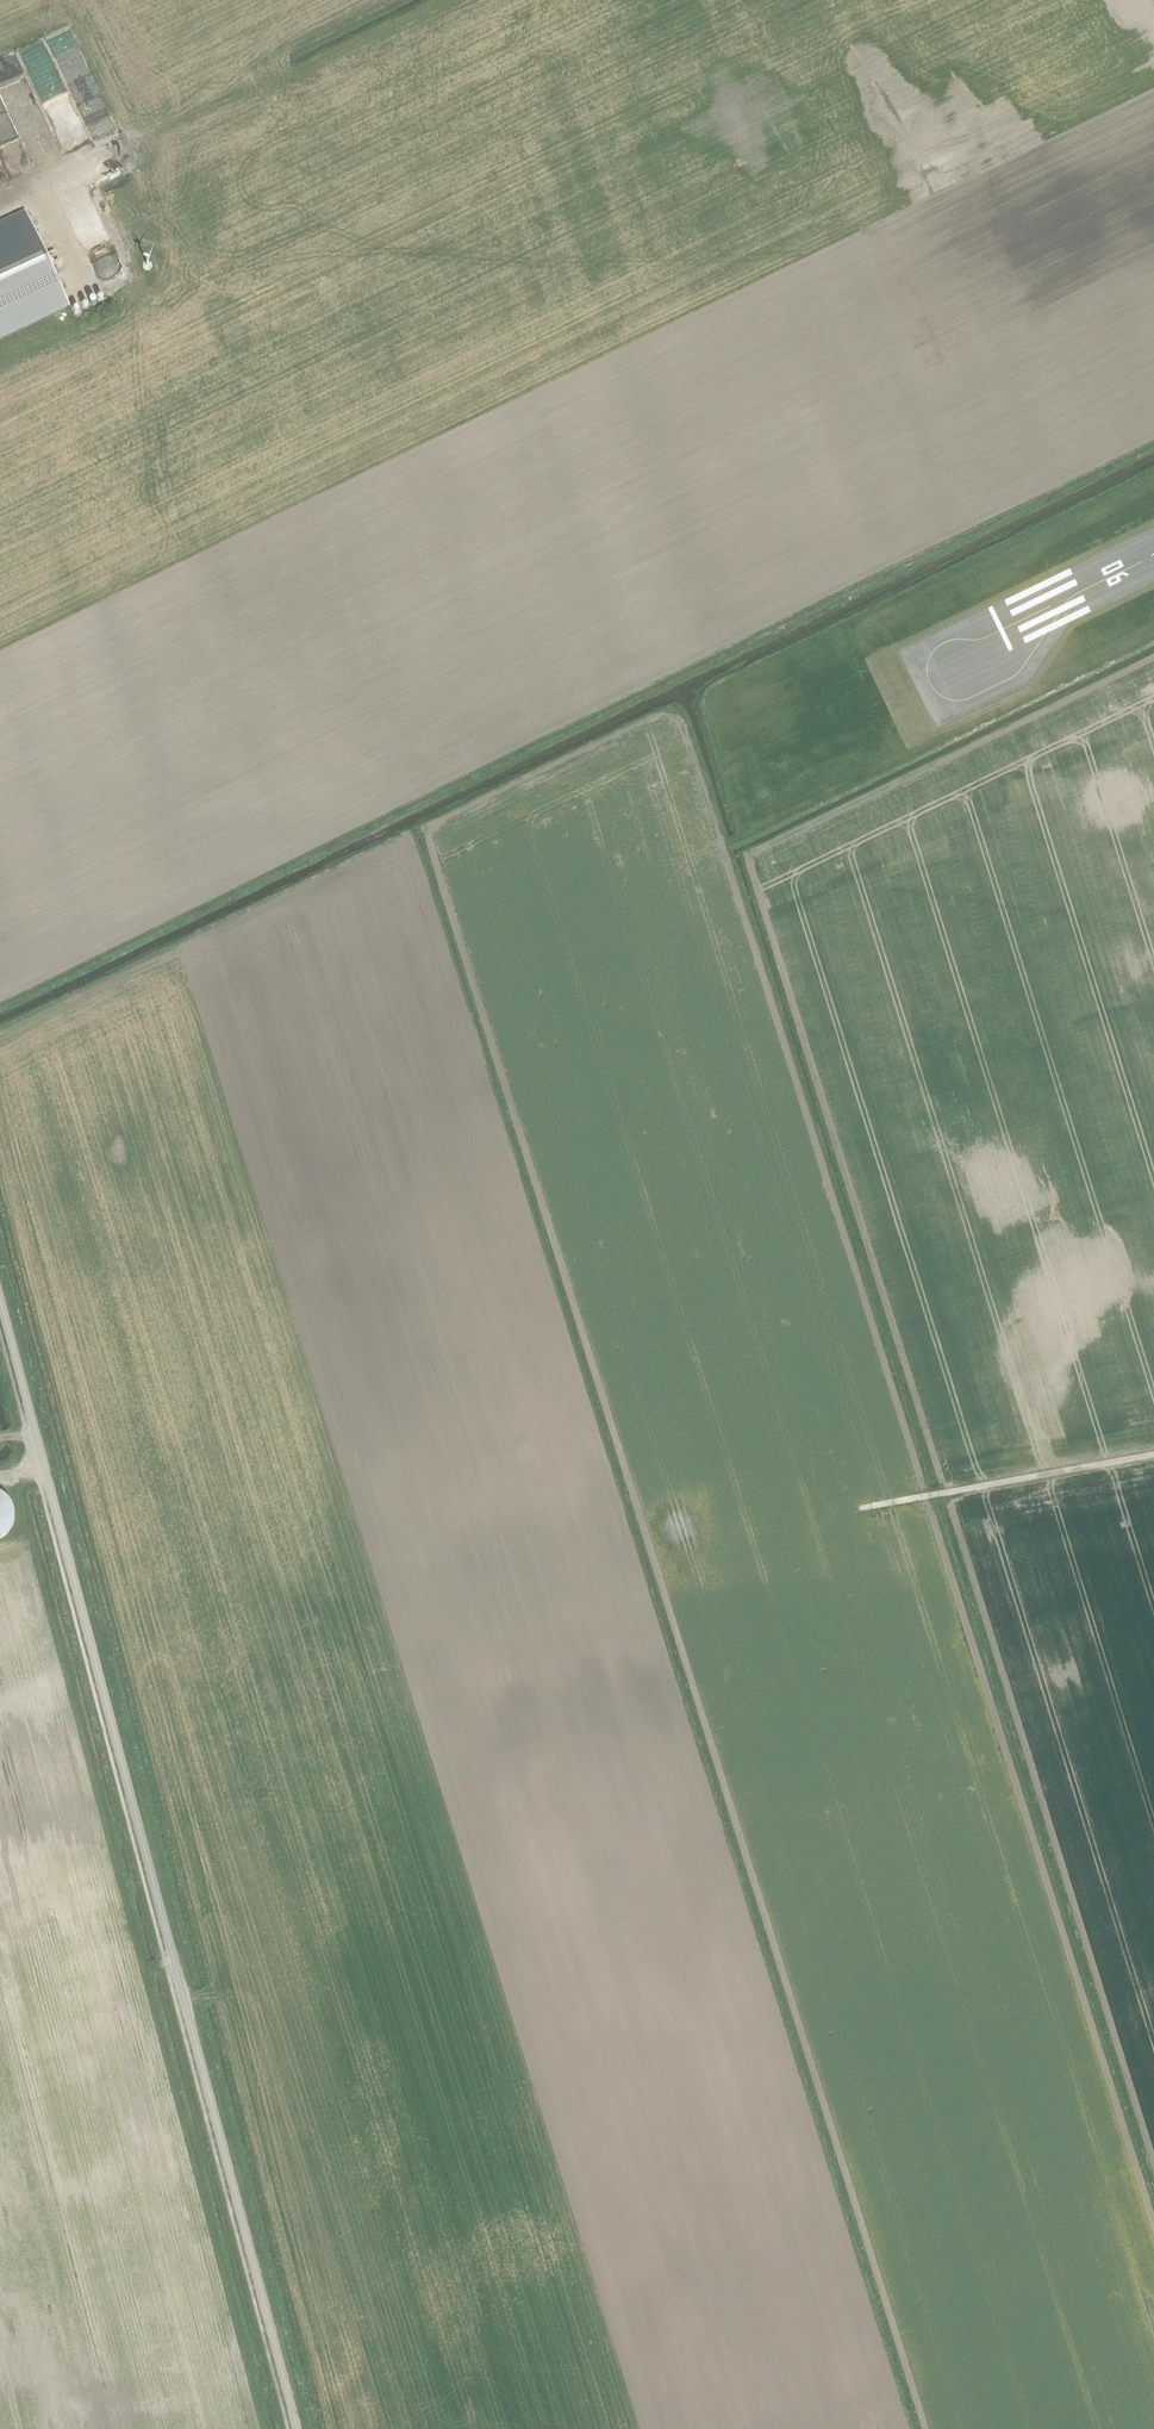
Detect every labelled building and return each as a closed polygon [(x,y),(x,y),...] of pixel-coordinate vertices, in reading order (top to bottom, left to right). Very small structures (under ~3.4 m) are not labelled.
[(70,305),(26,213),(0,225),(0,338),(70,305)] [(2,1539),(3,1538),(5,1536),(6,1536),(8,1534),(10,1532),(11,1531),(12,1529),(13,1528),(14,1525),(15,1522),(15,1520),(16,1518),(16,1516),(16,1514),(16,1512),(15,1510),(15,1508),(14,1506),(13,1504),(13,1502),(11,1501),(11,1499),(10,1498),(8,1497),(7,1496),(6,1494),(5,1493),(3,1492),(1,1491),(0,1491),(0,1540),(2,1539)]
